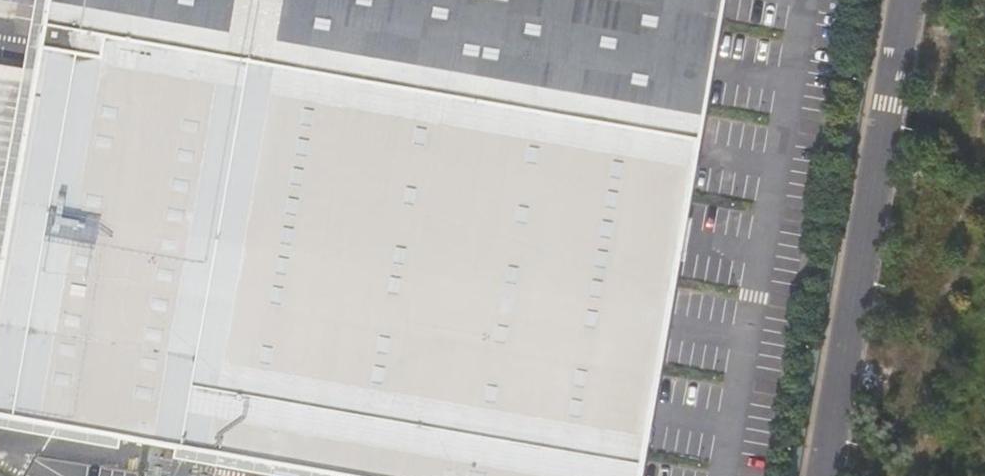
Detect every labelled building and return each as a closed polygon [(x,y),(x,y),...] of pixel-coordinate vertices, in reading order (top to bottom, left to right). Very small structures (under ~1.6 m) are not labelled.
[(57,2),(55,3),(52,22),(35,19),(0,215),(0,421),(312,475),(633,475),(692,138),(716,0),(57,0),(57,2)]
